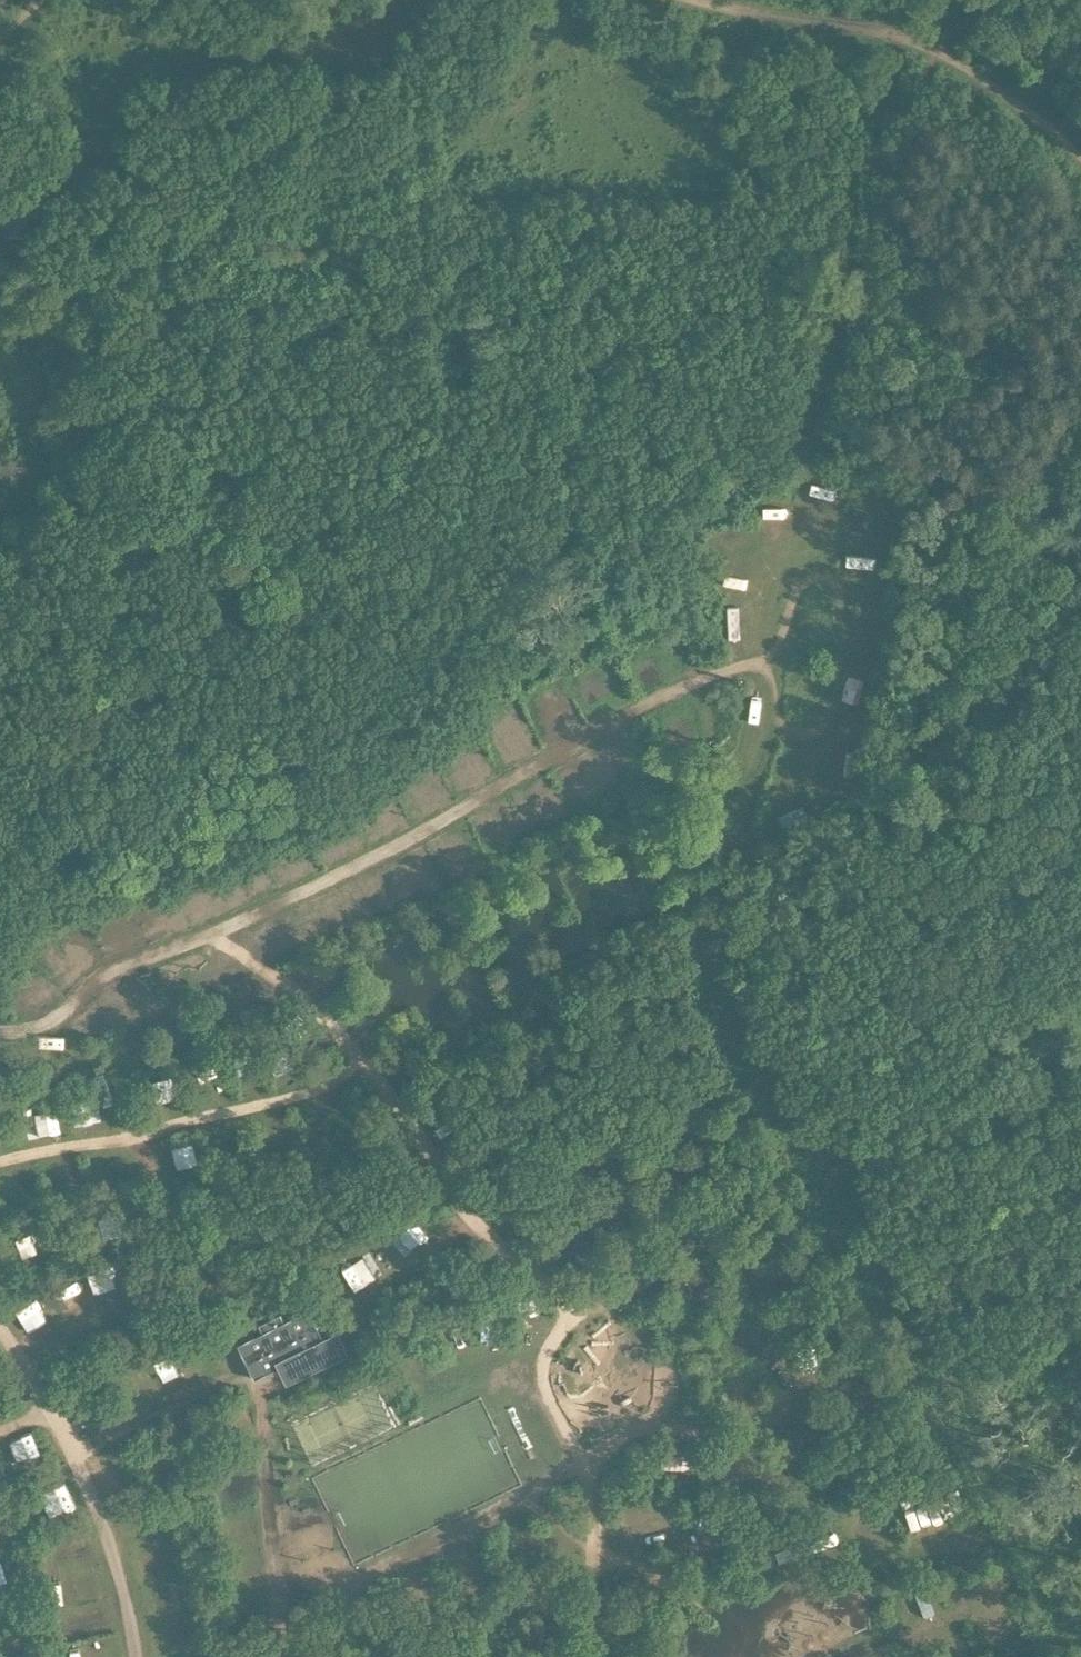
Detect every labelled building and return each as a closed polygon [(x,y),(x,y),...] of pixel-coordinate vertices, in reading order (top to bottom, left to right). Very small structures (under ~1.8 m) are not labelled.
[(804,527),(829,532),(834,507),(809,502),(804,527)] [(846,524),(867,530),(872,512),(851,506),(846,524)] [(778,507),(758,513),(765,533),(784,527),(778,507)] [(641,689),(660,680),(650,658),(631,667),(641,689)] [(578,681),(590,702),(610,691),(597,669),(578,681)] [(845,677),(843,696),(867,700),(869,680),(845,677)] [(669,749),(690,740),(682,719),(660,727),(669,749)] [(140,1069),(159,1058),(140,1024),(121,1035),(140,1069)] [(61,1112),(39,1114),(42,1136),(63,1134),(61,1112)] [(360,1261),(373,1278),(381,1272),(368,1255),(360,1261)] [(341,1274),(356,1291),(372,1278),(357,1260),(341,1274)] [(244,1361),(268,1349),(276,1365),(337,1333),(326,1311),(311,1318),(297,1291),(226,1328),(244,1361)] [(31,1432),(11,1440),(21,1464),(41,1456),(31,1432)] [(99,1468),(103,1486),(123,1482),(119,1463),(99,1468)] [(53,1512),(72,1504),(64,1487),(46,1494),(53,1512)] [(78,1580),(59,1583),(62,1605),(81,1602),(78,1580)] [(66,1620),(71,1640),(91,1635),(86,1615),(66,1620)] [(73,1651),(74,1656),(96,1656),(95,1648),(73,1651)]
